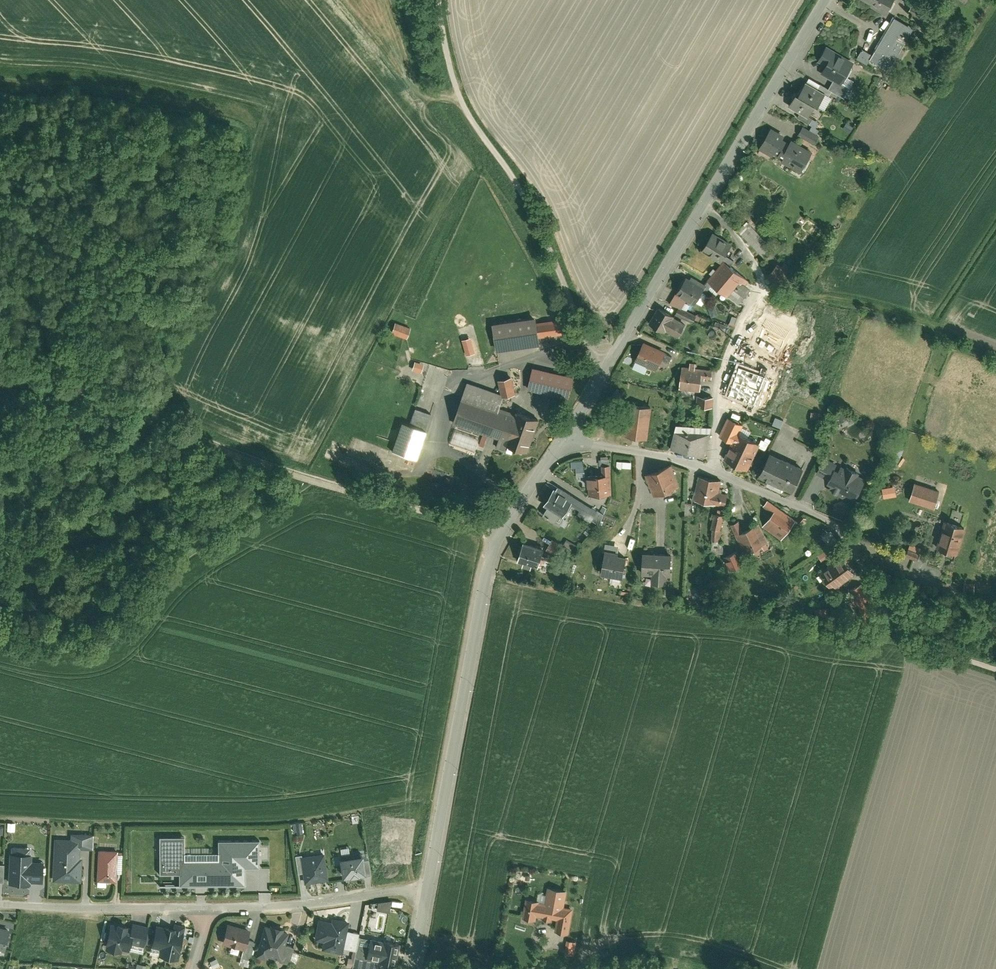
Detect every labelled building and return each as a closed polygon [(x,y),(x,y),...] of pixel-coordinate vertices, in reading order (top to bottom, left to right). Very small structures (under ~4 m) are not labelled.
[(911,6),(925,15),(931,6),(921,0),(915,0),(911,6)] [(922,25),(898,11),(873,54),(897,68),(922,25)] [(849,50),(830,39),(825,50),(822,55),(830,60),(826,67),(837,73),(845,78),(846,76),(855,61),(846,56),(849,50)] [(845,78),(837,73),(832,82),(848,91),(854,80),(846,76),(845,78)] [(813,111),(822,96),(828,85),(809,75),(803,85),(801,84),(792,99),(813,111)] [(815,112),(812,118),(819,123),(823,116),(815,112)] [(808,117),(801,129),(818,138),(825,126),(819,123),(812,118),(808,117)] [(789,132),(774,123),(763,141),(778,150),(779,148),(786,136),(789,132)] [(795,135),(792,140),(785,151),(784,154),(804,166),(816,148),(795,135)] [(786,136),(779,148),(785,151),(792,140),(786,136)] [(748,221),(737,231),(766,260),(777,250),(748,221)] [(733,244),(714,231),(702,249),(722,262),(733,244)] [(725,260),(709,279),(729,295),(741,281),(745,276),(725,260)] [(704,290),(696,285),(698,282),(686,275),(670,303),(681,310),(688,299),(696,304),(704,290)] [(751,289),(741,281),(729,295),(739,304),(751,289)] [(716,306),(710,309),(714,317),(720,314),(716,306)] [(673,315),(658,307),(649,323),(664,331),(665,330),(670,320),(673,315)] [(698,317),(687,310),(683,317),(694,324),(698,317)] [(498,317),(502,345),(545,339),(544,331),(542,315),(541,311),(498,317)] [(571,311),(542,315),(544,331),(573,327),(571,311)] [(414,323),(399,317),(394,329),(410,334),(414,323)] [(670,320),(665,330),(679,338),(684,327),(670,320)] [(726,326),(715,322),(713,327),(724,331),(726,326)] [(468,356),(478,353),(474,337),(464,340),(468,356)] [(666,352),(643,342),(635,362),(644,365),(658,371),(666,352)] [(417,362),(415,371),(424,374),(426,364),(417,362)] [(578,371),(536,362),(531,384),(557,390),(573,394),(578,371)] [(688,367),(682,366),(679,390),(699,393),(701,379),(711,380),(712,370),(694,368),(695,362),(689,362),(688,367)] [(738,367),(727,397),(760,409),(771,380),(738,367)] [(515,373),(504,376),(507,390),(518,388),(515,373)] [(464,394),(502,406),(508,391),(469,378),(464,394)] [(715,392),(701,391),(700,401),(714,402),(715,392)] [(464,394),(456,418),(509,436),(517,411),(502,406),(464,394)] [(418,404),(413,420),(429,426),(435,410),(418,404)] [(519,405),(517,411),(509,436),(508,439),(531,447),(542,413),(519,405)] [(626,437),(646,440),(651,411),(630,408),(626,437)] [(421,455),(431,427),(429,426),(413,420),(405,417),(402,427),(395,446),(421,455)] [(719,437),(732,443),(736,433),(741,423),(728,417),(719,437)] [(675,426),(670,449),(705,457),(712,427),(675,426)] [(748,472),(761,444),(736,433),(732,443),(723,461),(748,472)] [(804,471),(770,455),(760,477),(769,480),(767,484),(784,492),(786,486),(795,490),(804,471)] [(584,473),(582,458),(574,459),(576,473),(584,473)] [(831,483),(838,471),(824,462),(817,475),(831,483)] [(672,464),(644,476),(653,497),(681,486),(672,464)] [(601,477),(587,478),(588,498),(611,496),(609,468),(600,469),(601,477)] [(831,483),(829,485),(856,501),(866,486),(857,481),(860,476),(847,468),(844,473),(839,470),(838,471),(831,483)] [(719,481),(696,476),(691,499),(725,507),(728,495),(716,492),(719,481)] [(911,494),(908,504),(933,512),(940,492),(915,484),(911,494)] [(885,498),(898,497),(897,487),(884,488),(885,498)] [(575,502),(554,490),(545,505),(566,517),(575,502)] [(772,515),(762,528),(780,542),(795,522),(768,501),(762,508),(772,515)] [(603,507),(598,504),(594,512),(599,515),(603,507)] [(692,504),(684,504),(683,518),(692,519),(692,504)] [(719,542),(719,532),(723,518),(714,516),(710,532),(712,532),(711,541),(719,542)] [(965,528),(945,521),(936,548),(956,555),(965,528)] [(738,522),(729,526),(743,556),(766,545),(757,526),(743,533),(738,522)] [(836,540),(828,532),(821,540),(828,546),(836,540)] [(524,538),(521,559),(542,563),(546,542),(524,538)] [(922,548),(910,544),(906,556),(913,558),(918,560),(922,548)] [(826,550),(817,556),(821,562),(830,556),(826,550)] [(840,557),(844,563),(851,558),(846,552),(840,557)] [(617,556),(605,553),(600,579),(621,582),(625,560),(617,558),(617,556)] [(746,567),(741,553),(726,558),(731,572),(746,567)] [(909,569),(913,558),(906,556),(903,554),(899,565),(909,569)] [(670,557),(640,558),(641,578),(650,578),(651,588),(667,587),(667,578),(670,578),(670,557)] [(840,557),(818,574),(833,592),(854,575),(844,563),(840,557)] [(860,585),(848,591),(859,612),(858,625),(869,626),(870,607),(860,585)] [(72,834),(72,839),(80,840),(79,848),(92,849),(93,835),(72,834)] [(55,838),(53,880),(80,881),(81,858),(79,858),(79,848),(80,840),(72,839),(55,838)] [(259,843),(219,843),(219,855),(184,855),(184,838),(160,838),(160,876),(179,876),(179,887),(245,886),(245,869),(259,869),(259,843)] [(117,850),(99,850),(97,881),(115,882),(116,873),(116,855),(117,850)] [(32,855),(11,855),(10,884),(29,885),(30,882),(43,882),(43,863),(32,862),(32,855)] [(302,874),(300,857),(300,855),(294,856),(297,874),(302,874)] [(322,855),(300,857),(302,874),(304,883),(325,880),(322,855)] [(340,859),(342,877),(364,873),(362,858),(362,855),(340,859)] [(369,857),(362,858),(364,873),(365,875),(371,874),(369,857)] [(526,897),(523,917),(535,919),(536,913),(544,915),(543,918),(551,920),(552,918),(558,919),(556,930),(568,932),(573,906),(566,905),(569,889),(548,885),(546,901),(526,897)] [(392,911),(393,901),(380,899),(379,909),(392,911)] [(121,921),(114,919),(109,942),(126,946),(126,942),(134,944),(135,937),(138,924),(133,923),(134,920),(122,918),(121,921)] [(273,922),(268,920),(260,950),(270,953),(271,950),(285,954),(288,942),(292,927),(287,926),(288,923),(274,919),(273,922)] [(0,920),(0,943),(8,945),(9,944),(13,923),(0,920)] [(168,922),(160,920),(155,939),(164,942),(163,949),(181,954),(188,927),(182,925),(182,923),(168,920),(168,922)] [(317,922),(313,941),(322,943),(321,951),(340,955),(340,952),(344,932),(346,923),(329,920),(328,924),(317,922)] [(251,930),(228,923),(223,943),(243,949),(246,949),(247,943),(251,930)] [(357,935),(344,932),(340,952),(354,955),(357,935)] [(148,940),(135,937),(134,944),(146,946),(148,940)] [(164,942),(155,939),(153,947),(163,949),(164,942)] [(395,967),(399,946),(368,940),(366,953),(368,953),(379,955),(378,962),(377,963),(395,967)] [(575,953),(577,941),(567,940),(565,952),(575,953)] [(296,944),(288,942),(285,954),(285,955),(293,957),(296,944)] [(254,945),(247,943),(246,949),(243,949),(241,956),(250,959),(254,945)]
